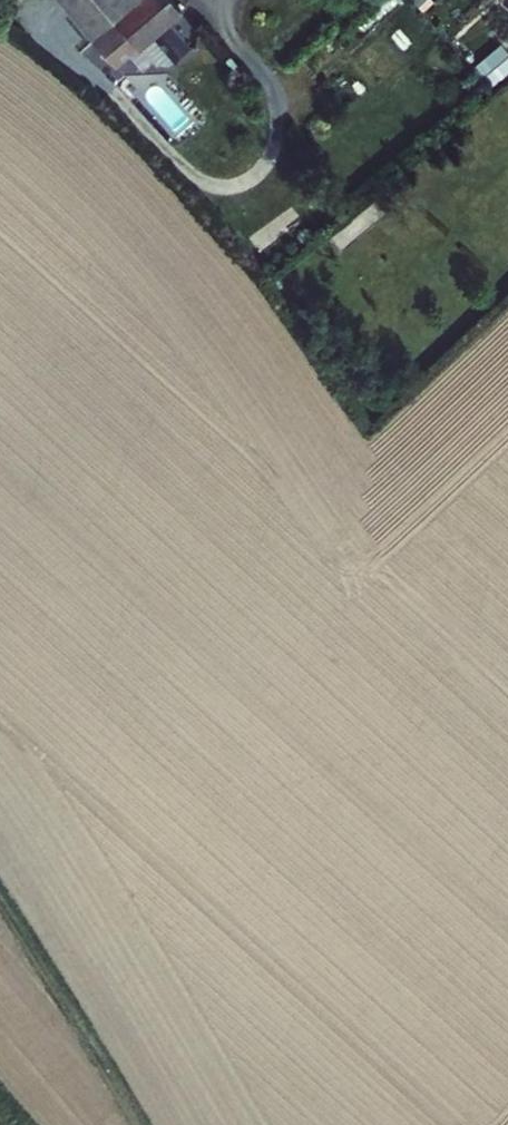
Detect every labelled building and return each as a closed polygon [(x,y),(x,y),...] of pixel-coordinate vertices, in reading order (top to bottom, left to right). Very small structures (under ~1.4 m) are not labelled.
[(132,0),(57,0),(88,37),(132,0)] [(112,64),(139,41),(167,16),(177,8),(170,0),(132,0),(88,37),(112,64)] [(417,0),(403,0),(410,8),(419,1),(417,0)] [(169,62),(190,44),(167,16),(139,41),(158,62),(169,62)]
